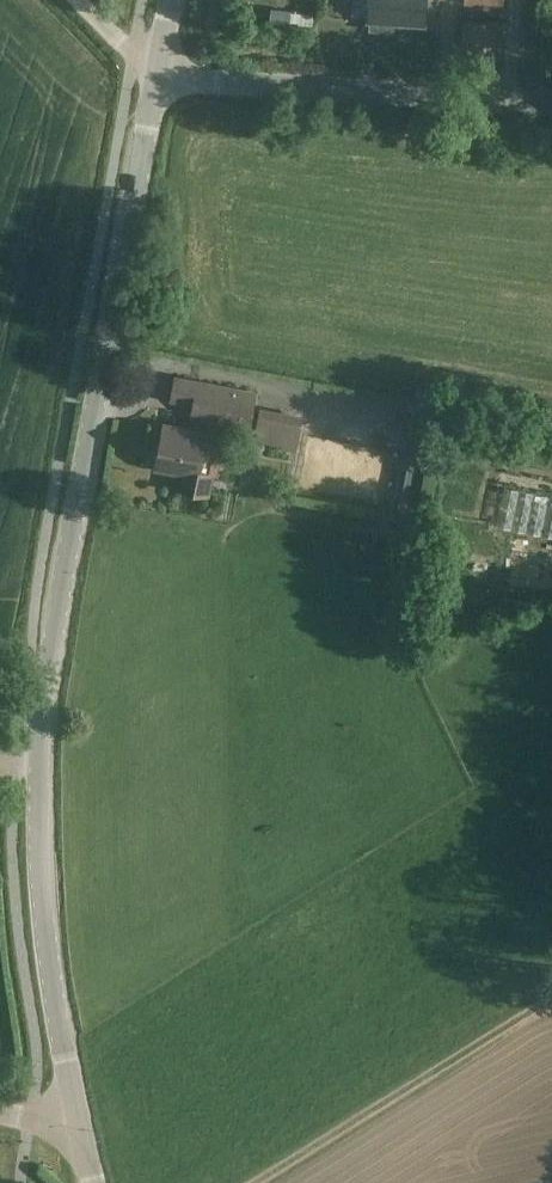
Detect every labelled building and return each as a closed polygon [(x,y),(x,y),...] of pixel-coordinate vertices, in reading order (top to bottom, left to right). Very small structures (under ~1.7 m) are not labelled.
[(367,16),(366,23),(369,23),(369,30),(395,31),(395,25),(426,27),(428,0),(368,0),(367,16)] [(462,15),(460,54),(506,57),(508,18),(462,15)] [(199,384),(196,397),(214,401),(211,420),(213,421),(210,437),(209,439),(218,441),(225,442),(228,424),(234,425),(240,392),(199,384)] [(240,392),(234,425),(251,428),(257,395),(240,392)] [(194,407),(193,417),(211,420),(214,401),(196,397),(194,407)] [(297,451),(303,415),(260,407),(255,437),(282,442),(281,447),(297,451)] [(404,434),(429,438),(434,412),(409,408),(404,434)] [(156,447),(155,454),(158,459),(157,461),(184,467),(180,486),(207,492),(207,491),(200,489),(204,470),(215,473),(219,454),(216,453),(218,441),(209,439),(210,437),(163,428),(160,444),(156,447)] [(413,498),(415,498),(418,499),(426,457),(421,456),(403,453),(395,495),(401,496),(413,498)] [(413,498),(401,496),(399,508),(413,510),(415,498),(413,498)]
